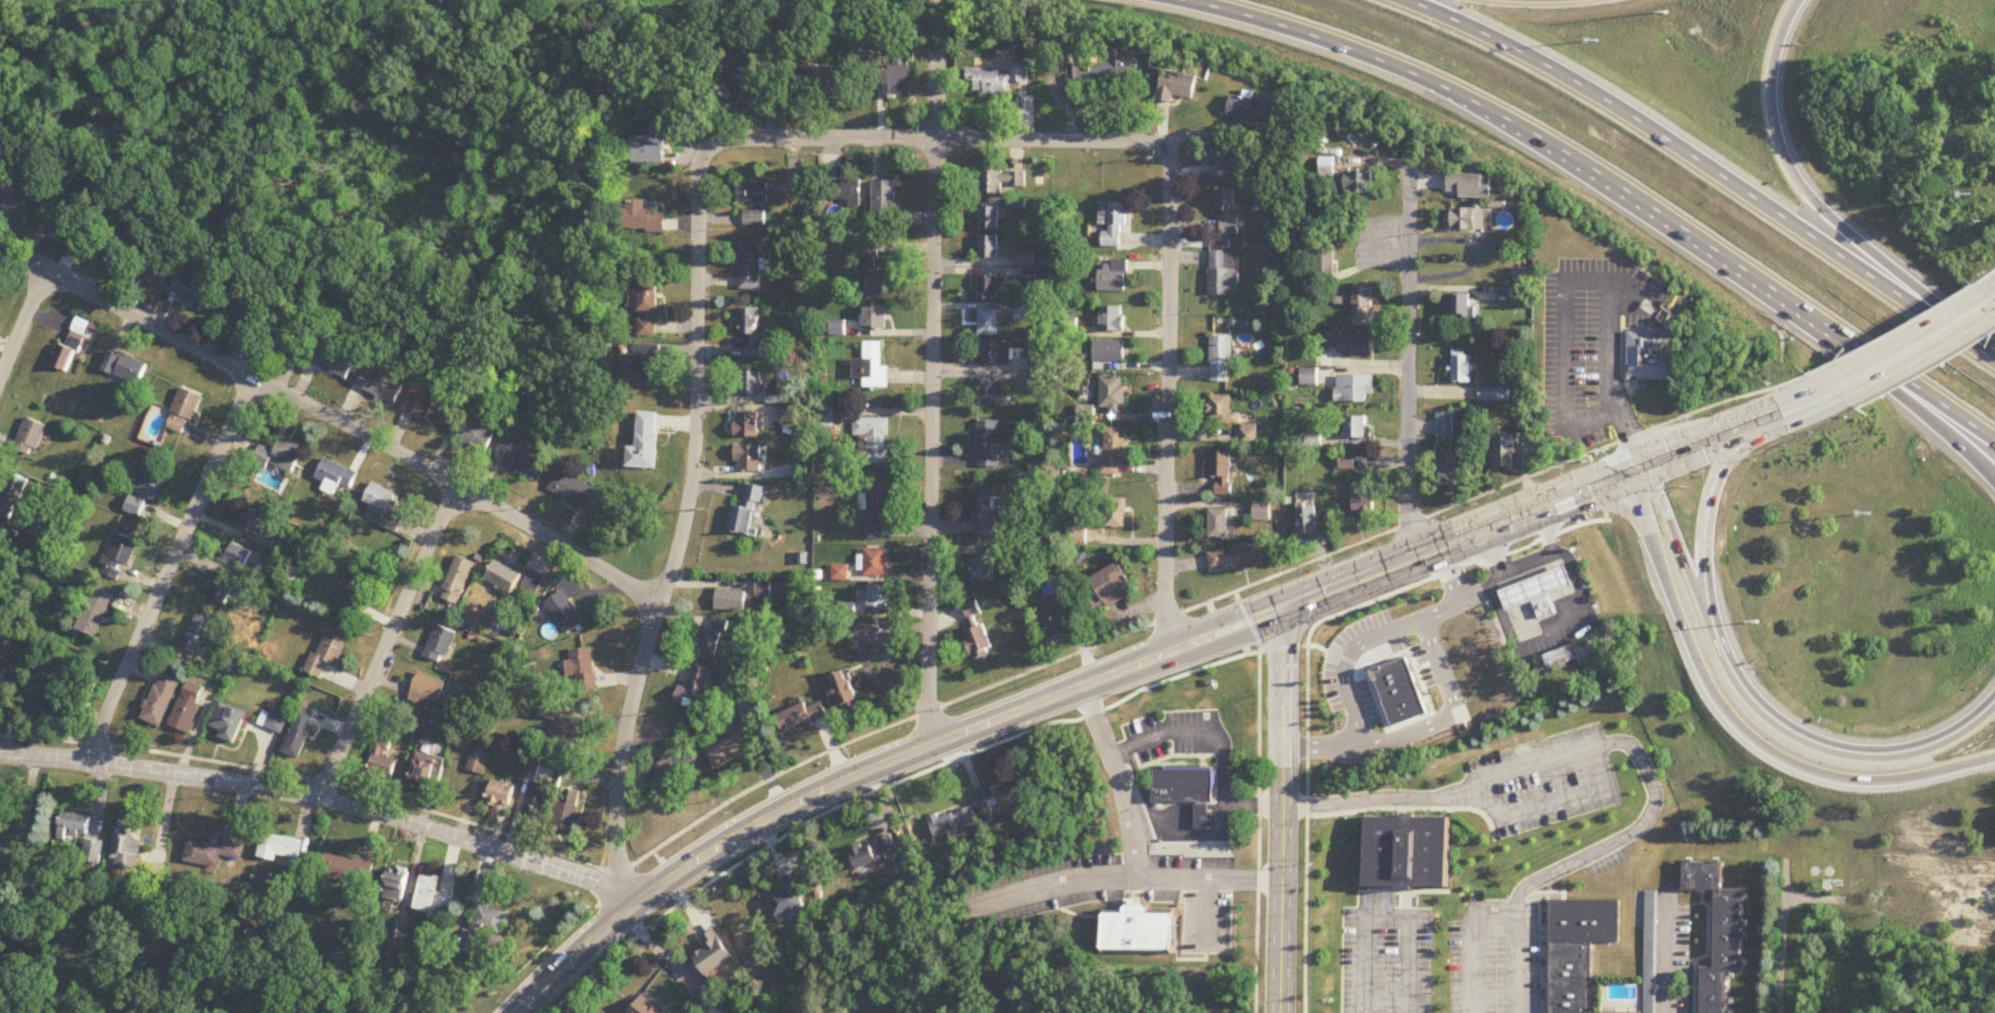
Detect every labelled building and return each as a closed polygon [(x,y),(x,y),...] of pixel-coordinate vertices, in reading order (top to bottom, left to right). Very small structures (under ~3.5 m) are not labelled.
[(1129,55),(1067,57),(1068,80),(1138,79),(1138,60),(1130,60),(1129,55)] [(766,84),(766,64),(735,63),(733,102),(749,102),(750,84),(766,84)] [(872,84),(886,84),(886,98),(912,98),(912,66),(872,66),(872,84)] [(967,70),(967,83),(974,83),(974,95),(1011,95),(1010,84),(1029,84),(1028,66),(1011,66),(1011,70),(967,70)] [(847,67),(807,67),(807,88),(846,88),(847,67)] [(1175,96),(1194,100),(1198,77),(1164,70),(1158,100),(1174,103),(1175,96)] [(1273,125),(1277,102),(1246,96),(1245,98),(1233,96),(1229,116),(1273,125)] [(634,163),(666,163),(666,126),(653,126),(653,136),(634,136),(634,163)] [(1217,180),(1248,180),(1248,156),(1232,156),(1232,165),(1217,165),(1217,180)] [(1026,171),(980,171),(979,194),(1002,194),(1002,186),(1026,186),(1026,171)] [(1347,193),(1372,193),(1372,173),(1347,173),(1347,193)] [(1493,198),(1493,175),(1449,175),(1449,198),(1493,198)] [(862,180),(826,180),(826,204),(862,204),(862,180)] [(897,181),(873,181),(873,220),(897,220),(897,181)] [(769,184),(737,184),(737,203),(769,203),(769,184)] [(1219,236),(1238,236),(1238,219),(1235,219),(1235,190),(1219,190),(1219,236)] [(666,212),(646,212),(646,200),(629,200),(629,209),(618,209),(618,230),(666,231),(666,212)] [(1124,204),(1100,203),(1099,226),(1103,226),(1103,248),(1123,249),(1124,204)] [(999,207),(980,207),(980,230),(999,230),(999,207)] [(1493,230),(1493,209),(1449,209),(1449,230),(1493,230)] [(763,213),(746,213),(746,226),(763,226),(763,213)] [(128,247),(103,233),(93,252),(118,266),(128,247)] [(999,237),(980,237),(980,258),(999,258),(999,237)] [(864,292),(886,293),(886,269),(879,269),(880,241),(865,241),(864,292)] [(740,246),(740,291),(760,291),(760,246),(740,246)] [(1315,276),(1336,276),(1336,246),(1315,246),(1315,276)] [(1016,268),(1034,268),(1034,253),(1016,253),(1016,268)] [(1240,287),(1240,253),(1209,253),(1209,296),(1230,296),(1230,287),(1240,287)] [(140,276),(158,286),(168,268),(150,258),(140,276)] [(1100,293),(1127,293),(1127,263),(1100,263),(1100,293)] [(216,291),(179,274),(170,294),(207,311),(216,291)] [(980,277),(980,296),(1007,296),(1007,277),(980,277)] [(659,282),(639,282),(639,339),(659,339),(659,282)] [(1372,320),(1372,289),(1353,289),(1353,320),(1372,320)] [(260,311),(226,294),(216,313),(250,331),(260,311)] [(1452,295),(1452,319),(1473,319),(1473,295),(1452,295)] [(886,306),(864,306),(864,330),(886,330),(886,306)] [(1100,332),(1123,332),(1123,308),(1100,308),(1100,332)] [(761,359),(762,309),(740,309),(739,335),(746,335),(746,359),(761,359)] [(979,336),(999,336),(999,309),(979,309),(979,336)] [(313,336),(272,317),(262,338),(303,357),(313,336)] [(67,346),(60,343),(51,366),(68,372),(76,352),(84,356),(91,338),(73,331),(67,346)] [(1628,381),(1628,333),(1679,333),(1679,381),(1637,381),(1628,381)] [(1372,356),(1372,335),(1328,335),(1328,349),(1339,349),(1339,356),(1372,356)] [(1232,337),(1210,337),(1210,382),(1231,383),(1232,337)] [(889,367),(882,367),(882,342),(864,342),(864,359),(853,359),(853,386),(889,386),(889,367)] [(1124,362),(1124,342),(1094,342),(1094,362),(1124,362)] [(311,362),(348,379),(357,359),(320,343),(311,362)] [(979,365),(1010,365),(1010,343),(979,343),(979,365)] [(660,345),(636,345),(636,355),(629,355),(629,374),(660,374),(660,345)] [(140,385),(148,365),(124,355),(123,357),(111,352),(104,370),(140,385)] [(1472,383),(1472,356),(1452,356),(1452,383),(1472,383)] [(405,384),(365,368),(357,389),(397,405),(405,384)] [(760,371),(738,371),(738,394),(760,394),(760,371)] [(1373,404),(1373,376),(1336,376),(1336,404),(1373,404)] [(979,406),(1004,406),(1004,378),(979,378),(979,406)] [(1125,412),(1125,378),(1101,378),(1101,412),(1125,412)] [(166,429),(185,436),(202,396),(183,388),(166,429)] [(403,409),(437,425),(450,397),(432,388),(427,400),(411,393),(403,409)] [(1509,402),(1509,388),(1479,388),(1479,402),(1509,402)] [(1232,414),(1232,397),(1210,397),(1210,425),(1240,425),(1240,414),(1232,414)] [(1095,407),(1078,407),(1078,426),(1095,426),(1095,407)] [(657,470),(659,413),(638,413),(637,448),(628,448),(627,470),(657,470)] [(736,437),(764,437),(764,413),(736,413),(736,437)] [(1438,414),(1438,438),(1453,438),(1453,414),(1438,414)] [(14,450),(35,459),(48,427),(27,418),(14,450)] [(450,438),(489,452),(496,432),(458,418),(450,438)] [(1366,439),(1366,418),(1345,418),(1345,439),(1366,439)] [(864,437),(864,465),(889,465),(889,419),(854,419),(854,437),(864,437)] [(977,422),(977,468),(1002,468),(1002,422),(977,422)] [(1257,445),(1257,426),(1242,426),(1242,444),(1257,445)] [(1100,476),(1120,476),(1120,461),(1127,461),(1127,429),(1105,429),(1105,464),(1100,464),(1100,476)] [(1494,468),(1514,468),(1514,434),(1494,434),(1494,468)] [(305,444),(281,436),(279,443),(271,440),(268,447),(260,444),(254,462),(293,476),(305,444)] [(495,462),(536,481),(545,461),(504,442),(495,462)] [(766,470),(767,447),(735,446),(735,462),(740,463),(740,469),(766,470)] [(1213,497),(1232,497),(1232,452),(1213,452),(1213,497)] [(1341,471),(1354,471),(1354,457),(1341,457),(1341,471)] [(357,472),(323,460),(316,481),(324,484),(321,492),(336,498),(339,489),(350,493),(357,472)] [(1438,466),(1438,486),(1464,486),(1464,466),(1438,466)] [(137,497),(130,495),(124,512),(140,518),(147,499),(159,503),(168,478),(147,471),(137,497)] [(603,492),(557,472),(549,493),(594,512),(603,492)] [(14,521),(26,479),(10,475),(0,509),(0,517),(14,521)] [(368,514),(386,522),(398,495),(372,483),(363,504),(371,507),(368,514)] [(889,485),(866,485),(865,541),(883,541),(883,515),(889,515),(889,485)] [(733,506),(729,533),(754,536),(761,488),(749,486),(745,508),(733,506)] [(1377,518),(1377,488),(1353,488),(1353,518),(1377,518)] [(974,537),(996,537),(995,491),(973,492),(974,537)] [(1106,529),(1126,529),(1126,499),(1106,499),(1106,529)] [(239,529),(257,538),(267,516),(248,508),(239,529)] [(1299,535),(1317,535),(1317,509),(1299,509),(1299,535)] [(1230,539),(1230,511),(1209,511),(1209,539),(1230,539)] [(101,575),(118,581),(124,565),(129,567),(138,542),(115,534),(101,575)] [(252,553),(232,543),(225,560),(245,569),(252,553)] [(1209,553),(1212,573),(1264,566),(1261,546),(1209,553)] [(864,577),(888,577),(888,550),(864,550),(864,577)] [(973,556),(973,582),(994,581),(994,556),(973,556)] [(459,606),(476,564),(458,557),(441,599),(459,606)] [(523,576),(496,561),(486,580),(513,595),(523,576)] [(1507,611),(1574,585),(1565,564),(1498,589),(1507,611)] [(1083,584),(1096,612),(1135,593),(1121,565),(1083,584)] [(337,602),(354,611),(372,575),(355,567),(337,602)] [(208,597),(224,605),(234,587),(218,578),(208,597)] [(523,594),(534,599),(540,584),(529,580),(523,594)] [(112,592),(91,586),(78,635),(98,640),(112,592)] [(889,587),(869,587),(869,607),(889,607),(889,587)] [(547,601),(564,634),(583,624),(566,591),(547,601)] [(746,591),(717,591),(717,612),(746,612),(746,591)] [(982,614),(978,607),(967,614),(971,621),(982,614)] [(217,624),(196,614),(181,648),(202,657),(217,624)] [(1046,625),(1053,641),(1071,633),(1065,618),(1046,625)] [(849,630),(855,643),(881,632),(875,619),(849,630)] [(704,630),(699,652),(719,657),(727,623),(714,620),(712,631),(704,630)] [(423,653),(442,664),(459,637),(441,625),(423,653)] [(973,661),(993,654),(984,626),(964,632),(973,661)] [(347,641),(326,634),(319,656),(311,653),(305,673),(322,679),(327,663),(339,666),(347,641)] [(1581,662),(1574,645),(1545,656),(1551,673),(1581,662)] [(596,690),(594,649),(571,650),(572,691),(596,690)] [(680,687),(675,707),(702,713),(712,671),(694,666),(688,689),(680,687)] [(1410,681),(1387,668),(1375,687),(1396,699),(1380,726),(1399,737),(1402,731),(1412,738),(1438,695),(1429,689),(1435,678),(1418,667),(1410,681)] [(164,728),(181,679),(160,671),(142,720),(164,728)] [(827,679),(837,710),(860,702),(850,671),(827,679)] [(437,713),(448,683),(419,672),(408,702),(437,713)] [(205,688),(184,683),(172,729),(192,734),(205,688)] [(53,722),(61,704),(20,687),(13,706),(53,722)] [(783,735),(828,717),(820,698),(776,716),(783,735)] [(219,739),(234,745),(247,713),(220,702),(210,728),(222,732),(219,739)] [(289,718),(272,710),(264,727),(281,735),(289,718)] [(299,760),(317,718),(300,710),(282,753),(299,760)] [(551,746),(577,754),(586,725),(560,717),(551,746)] [(368,774),(396,782),(401,761),(387,757),(394,733),(380,730),(368,774)] [(755,730),(708,744),(715,767),(761,753),(755,730)] [(467,770),(484,776),(491,754),(473,749),(467,770)] [(409,777),(434,787),(444,760),(419,751),(409,777)] [(695,760),(660,755),(655,794),(678,797),(681,773),(693,775),(695,760)] [(1152,767),(1151,769),(1151,789),(1151,799),(1195,800),(1205,800),(1211,800),(1211,786),(1211,774),(1214,774),(1214,773),(1214,771),(1214,769),(1214,767),(1211,767),(1202,767),(1162,767),(1152,767)] [(510,808),(516,787),(493,781),(488,802),(510,808)] [(542,822),(552,787),(530,781),(521,816),(542,822)] [(996,792),(1003,808),(1022,800),(1015,784),(996,792)] [(1194,826),(1206,826),(1206,822),(1206,814),(1206,806),(1206,801),(1205,801),(1205,800),(1195,800),(1195,801),(1194,801),(1194,806),(1194,814),(1194,822),(1194,826)] [(552,830),(575,834),(579,806),(557,803),(552,830)] [(929,822),(936,839),(975,824),(968,807),(929,822)] [(60,841),(73,842),(74,835),(89,836),(91,817),(63,813),(60,841)] [(1364,816),(1364,885),(1398,885),(1398,888),(1406,888),(1413,888),(1413,885),(1447,885),(1448,816),(1413,816),(1413,814),(1406,814),(1399,814),(1399,816),(1364,816)] [(29,851),(30,827),(0,826),(0,850),(29,851)] [(142,830),(116,828),(114,868),(140,870),(142,830)] [(246,837),(225,833),(222,847),(189,841),(186,863),(221,869),(222,860),(242,863),(246,837)] [(263,856),(299,863),(303,842),(267,835),(263,856)] [(850,853),(858,873),(879,865),(877,860),(898,853),(892,836),(878,841),(881,848),(873,851),(871,845),(850,853)] [(101,867),(107,844),(88,840),(82,863),(101,867)] [(376,888),(380,863),(325,855),(322,880),(376,888)] [(1730,971),(1743,971),(1743,892),(1723,892),(1723,863),(1684,863),(1684,892),(1716,892),(1716,970),(1703,969),(1703,1012),(1730,1012),(1730,971)] [(403,903),(409,871),(390,867),(384,899),(403,903)] [(807,910),(797,875),(782,879),(786,893),(771,896),(777,917),(807,910)] [(452,896),(437,893),(440,880),(421,876),(415,911),(448,917),(452,896)] [(487,889),(472,885),(467,902),(479,905),(472,932),(465,931),(460,952),(479,958),(486,931),(507,937),(513,915),(482,907),(487,889)] [(1645,1010),(1657,1010),(1657,892),(1644,892),(1645,1010)] [(1550,1012),(1592,1012),(1592,945),(1620,945),(1620,902),(1550,902),(1550,1012)] [(1104,952),(1176,953),(1177,915),(1149,915),(1149,907),(1125,907),(1125,915),(1104,915),(1104,952)] [(405,939),(406,925),(394,924),(393,938),(405,939)] [(694,957),(707,977),(733,960),(714,931),(700,941),(705,949),(694,957)] [(646,996),(629,1012),(662,1012),(646,996)]
